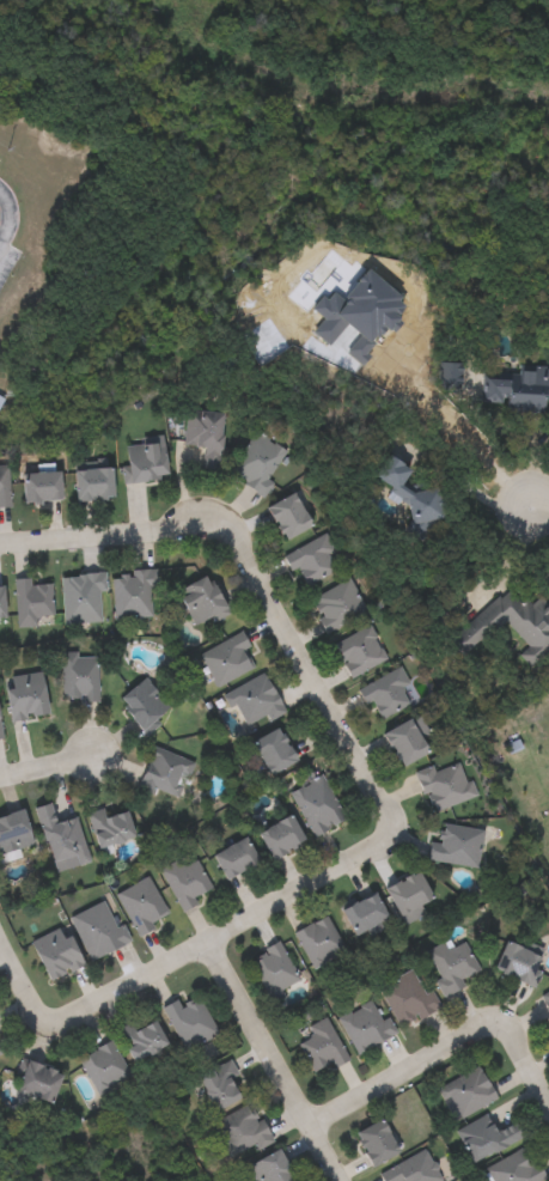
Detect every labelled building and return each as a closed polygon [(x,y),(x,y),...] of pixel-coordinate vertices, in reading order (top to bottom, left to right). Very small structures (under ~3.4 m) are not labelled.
[(482,369),(548,372),(548,402),(545,402),(545,413),(506,410),(506,404),(481,403),(482,369)] [(218,469),(200,467),(203,444),(182,442),(187,407),(225,412),(218,469)] [(227,471),(254,428),(287,449),(261,492),(227,471)] [(123,481),(121,465),(127,464),(124,443),(163,437),(167,474),(123,481)] [(404,458),(409,488),(439,483),(444,517),(423,519),(425,530),(411,531),(407,500),(394,501),(391,477),(380,479),(378,462),(404,458)] [(8,505),(0,505),(0,463),(8,463),(8,505)] [(74,467),(112,465),(114,495),(77,498),(74,467)] [(62,499),(23,499),(23,469),(61,469),(62,499)] [(310,524),(282,536),(268,503),(295,491),(310,524)] [(335,566),(305,583),(295,566),(291,568),(281,553),(323,530),(334,549),(328,553),(335,566)] [(112,615),(111,570),(153,568),(153,615),(112,615)] [(99,588),(100,619),(62,620),(60,573),(104,571),(104,588),(99,588)] [(195,625),(176,588),(208,571),(226,608),(195,625)] [(14,576),(30,576),(30,582),(51,580),(51,622),(16,623),(14,576)] [(324,629),(309,595),(349,576),(365,611),(324,629)] [(8,619),(5,588),(0,588),(0,620),(8,619)] [(539,592),(548,604),(548,651),(530,666),(518,653),(526,646),(505,620),(462,656),(447,638),(508,588),(523,605),(539,592)] [(333,640),(370,623),(386,657),(349,675),(333,640)] [(197,650),(240,629),(248,644),(244,645),(254,664),(214,683),(197,650)] [(97,698),(60,698),(60,651),(97,651),(97,698)] [(409,682),(402,687),(409,701),(378,719),(359,687),(398,663),(409,682)] [(47,713),(10,718),(4,674),(42,670),(47,713)] [(282,707),(240,726),(224,689),(264,670),(282,707)] [(142,730),(118,695),(146,675),(170,710),(142,730)] [(429,749),(402,765),(383,731),(410,716),(429,749)] [(297,756),(272,774),(250,742),(275,725),(297,756)] [(193,761),(177,796),(154,786),(152,792),(135,785),(153,744),(193,761)] [(474,795),(428,810),(416,772),(460,756),(474,795)] [(344,817),(312,835),(288,791),(321,773),(344,817)] [(74,812),(84,848),(49,859),(33,805),(51,799),(57,817),(74,812)] [(105,815),(126,808),(134,834),(97,846),(85,810),(103,804),(105,815)] [(18,853),(0,858),(0,814),(23,808),(32,841),(16,846),(18,853)] [(304,844),(269,857),(258,828),(293,815),(304,844)] [(476,866),(427,858),(429,840),(437,841),(440,821),(482,828),(476,866)] [(225,878),(212,852),(246,835),(260,862),(225,878)] [(158,866),(177,857),(179,863),(194,856),(209,888),(194,895),(196,901),(179,909),(158,866)] [(401,914),(385,887),(416,868),(433,895),(401,914)] [(115,889),(148,875),(167,917),(134,932),(115,889)] [(340,909),(372,889),(388,913),(356,935),(340,909)] [(87,957),(67,914),(105,896),(126,940),(87,957)] [(307,964),(294,927),(328,914),(342,951),(307,964)] [(29,938),(63,923),(81,962),(47,978),(29,938)] [(464,985),(443,996),(434,979),(439,976),(426,951),(462,933),(478,968),(460,978),(464,985)] [(298,980),(266,996),(246,955),(279,939),(298,980)] [(494,967),(506,939),(544,956),(531,985),(494,967)] [(398,1025),(378,984),(413,968),(422,990),(429,986),(439,1006),(398,1025)] [(335,1016),(373,994),(394,1030),(356,1052),(335,1016)] [(176,998),(178,1004),(200,996),(215,1034),(179,1047),(163,1003),(176,998)] [(311,1072),(297,1040),(310,1034),(305,1023),(327,1015),(344,1057),(311,1072)] [(115,1027),(129,1019),(134,1028),(153,1017),(166,1043),(133,1060),(115,1027)] [(129,1073),(97,1092),(75,1057),(109,1037),(129,1073)] [(51,1100),(11,1088),(20,1057),(60,1069),(51,1100)] [(238,1073),(230,1078),(239,1095),(215,1108),(196,1075),(228,1057),(238,1073)] [(437,1086),(476,1063),(496,1095),(456,1120),(437,1086)] [(227,1157),(209,1120),(251,1100),(269,1138),(227,1157)] [(455,1128),(487,1110),(496,1130),(514,1119),(524,1134),(472,1162),(455,1128)] [(397,1152),(368,1164),(354,1128),(384,1116),(397,1152)] [(545,1177),(537,1180),(492,1180),(484,1164),(524,1146),(531,1163),(538,1159),(545,1177)] [(276,1147),(295,1180),(253,1180),(244,1165),(276,1147)] [(426,1149),(440,1180),(382,1180),(377,1170),(426,1149)]
